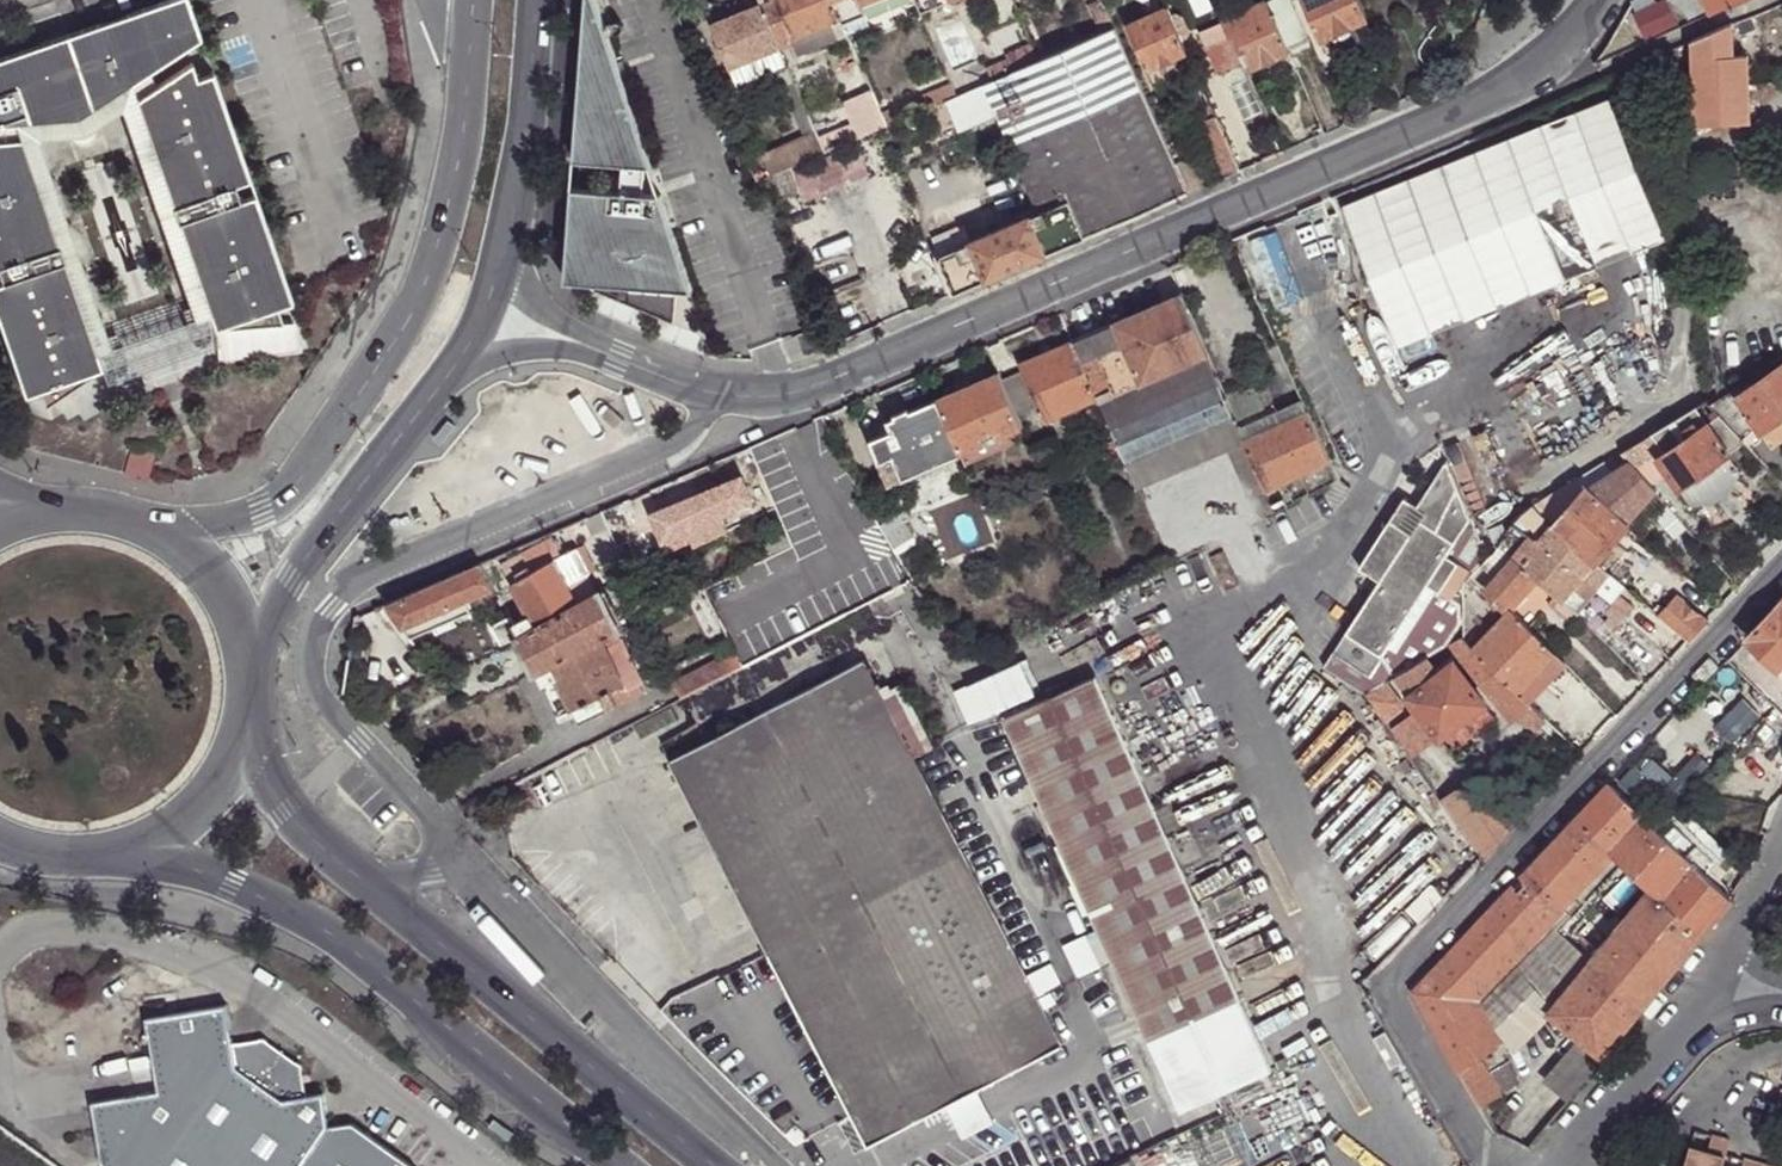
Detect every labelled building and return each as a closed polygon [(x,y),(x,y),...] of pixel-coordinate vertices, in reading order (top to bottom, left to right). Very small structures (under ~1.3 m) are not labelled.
[(0,62),(0,127),(23,124),(84,118),(136,85),(207,40),(193,0),(177,0),(0,62)] [(596,0),(588,0),(576,166),(654,171),(596,0)] [(762,5),(780,49),(795,43),(794,39),(777,0),(775,0),(762,5)] [(832,0),(777,0),(794,39),(834,23),(841,20),(832,0)] [(841,20),(844,26),(865,17),(861,7),(858,0),(832,0),(841,20)] [(917,4),(922,15),(957,0),(915,0),(917,4)] [(1117,30),(1104,0),(1103,0),(1090,5),(1102,35),(1117,30)] [(1168,9),(1164,0),(1141,0),(1148,17),(1168,9)] [(1309,40),(1291,0),(1275,0),(1268,3),(1287,49),(1309,40)] [(1318,39),(1331,34),(1338,52),(1374,37),(1358,0),(1302,0),(1318,39)] [(1707,16),(1713,14),(1744,0),(1698,0),(1707,16)] [(1232,38),(1232,40),(1237,37),(1252,70),(1273,60),(1289,53),(1287,49),(1268,3),(1234,17),(1225,22),(1225,23),(1232,38)] [(1218,8),(1225,22),(1234,17),(1229,4),(1218,8)] [(780,49),(762,5),(712,25),(737,88),(777,72),(806,138),(816,134),(780,49)] [(1148,68),(1187,51),(1168,9),(1148,17),(1130,26),(1148,68)] [(865,17),(844,26),(847,32),(868,23),(865,17)] [(844,26),(841,20),(834,23),(840,38),(848,35),(847,32),(844,26)] [(1732,22),(1692,38),(1692,62),(1694,123),(1748,122),(1746,55),(1733,55),(1732,22)] [(840,38),(834,23),(794,39),(795,43),(801,54),(840,38)] [(1218,44),(1232,38),(1225,23),(1202,33),(1208,49),(1218,44)] [(954,294),(1189,194),(1187,191),(1177,166),(1117,30),(1102,35),(1039,62),(1016,73),(994,82),(957,97),(921,113),(923,119),(948,109),(958,132),(997,116),(1038,209),(1067,196),(1068,201),(937,257),(954,294)] [(1242,62),(1247,72),(1252,70),(1237,37),(1232,40),(1242,62)] [(1229,68),(1242,62),(1232,40),(1232,38),(1218,44),(1229,68)] [(1692,38),(1659,51),(1666,68),(1692,62),(1692,38)] [(1016,73),(1039,62),(1032,49),(1010,58),(1011,61),(1016,73)] [(1289,53),(1273,60),(1276,67),(1292,60),(1289,53)] [(994,82),(1016,73),(1011,61),(989,70),(994,82)] [(198,64),(141,100),(179,211),(183,222),(221,329),(288,323),(283,308),(298,303),(218,73),(203,78),(198,64)] [(84,118),(23,124),(29,139),(46,137),(89,133),(126,109),(141,100),(136,85),(84,118)] [(957,97),(952,86),(901,108),(907,119),(921,113),(957,97)] [(1606,97),(1340,205),(1397,346),(1664,239),(1606,97)] [(141,100),(126,109),(204,331),(221,329),(183,222),(179,211),(141,100)] [(882,116),(878,107),(867,112),(876,132),(888,128),(882,116)] [(901,108),(882,116),(888,128),(907,119),(901,108)] [(1218,181),(1239,172),(1215,117),(1195,126),(1218,181)] [(843,146),(861,139),(854,123),(837,130),(843,146)] [(837,130),(818,138),(824,154),(843,146),(837,130)] [(818,138),(816,134),(806,138),(763,157),(771,177),(792,168),(824,154),(818,138)] [(46,137),(29,139),(68,250),(71,261),(109,368),(123,359),(46,137)] [(29,139),(0,142),(0,306),(31,396),(46,391),(52,405),(109,368),(71,261),(68,250),(29,139)] [(794,173),(792,168),(771,177),(779,202),(802,192),(805,203),(870,175),(857,146),(794,173)] [(1187,191),(1206,183),(1195,159),(1177,166),(1187,191)] [(663,199),(574,193),(568,286),(585,287),(679,325),(681,294),(696,295),(663,199)] [(1207,355),(1181,294),(1115,323),(1124,344),(1141,383),(1207,355)] [(1115,323),(1073,341),(1083,362),(1124,344),(1115,323)] [(798,337),(786,341),(794,362),(806,358),(798,337)] [(1083,362),(1073,341),(1020,364),(1023,370),(1038,404),(1045,421),(1098,398),(1083,362)] [(1124,344),(1083,362),(1098,398),(1099,401),(1141,383),(1124,344)] [(1141,383),(1099,401),(1139,489),(1229,449),(1245,441),(1244,440),(1240,428),(1226,397),(1207,355),(1141,383)] [(1759,430),(1781,415),(1781,364),(1736,394),(1759,430)] [(1023,370),(1001,380),(1016,414),(1038,404),(1023,370)] [(998,373),(939,399),(963,454),(1012,433),(1022,428),(1016,414),(1001,380),(998,373)] [(1731,388),(1706,401),(1708,403),(1717,413),(1742,439),(1759,430),(1736,394),(1731,388)] [(1235,393),(1226,397),(1240,428),(1268,416),(1256,389),(1235,393)] [(963,454),(939,399),(888,420),(892,430),(870,440),(880,463),(894,457),(904,479),(963,454)] [(1268,416),(1240,428),(1244,440),(1307,412),(1302,401),(1268,416)] [(1682,418),(1653,435),(1663,448),(1666,452),(1708,420),(1698,406),(1682,418)] [(1307,412),(1244,440),(1245,441),(1265,487),(1266,489),(1285,481),(1300,473),(1328,461),(1307,412)] [(1742,439),(1717,413),(1708,420),(1729,449),(1742,439)] [(1759,430),(1771,446),(1781,439),(1781,415),(1759,430)] [(1729,449),(1708,420),(1666,452),(1660,456),(1682,484),(1729,449)] [(1012,433),(963,454),(968,464),(1016,443),(1012,433)] [(1653,435),(1623,453),(1631,463),(1636,469),(1663,448),(1653,435)] [(1265,487),(1245,441),(1229,449),(1249,495),(1251,493),(1265,487)] [(135,471),(156,475),(161,452),(140,447),(135,471)] [(1729,449),(1682,484),(1694,501),(1696,499),(1715,498),(1731,485),(1739,467),(1741,465),(1729,449)] [(1623,453),(1580,479),(1592,492),(1631,463),(1623,453)] [(890,485),(904,479),(894,457),(880,463),(890,485)] [(1336,480),(1328,461),(1300,473),(1309,493),(1336,480)] [(1489,558),(1450,461),(1419,507),(1406,498),(1360,568),(1380,581),(1335,652),(1385,684),(1386,683),(1399,676),(1427,660),(1452,646),(1463,640),(1463,587),(1481,567),(1489,558)] [(1631,463),(1592,492),(1628,523),(1655,491),(1636,469),(1631,463)] [(689,473),(675,480),(682,496),(696,489),(689,473)] [(1580,479),(1534,507),(1547,518),(1554,524),(1571,508),(1592,492),(1580,479)] [(675,480),(623,502),(634,526),(685,503),(682,496),(675,480)] [(1285,481),(1266,489),(1275,510),(1294,501),(1285,481)] [(1266,489),(1265,487),(1251,493),(1262,517),(1275,510),(1266,489)] [(1571,508),(1554,524),(1595,562),(1628,523),(1592,492),(1571,508)] [(1523,514),(1513,527),(1530,540),(1547,518),(1534,507),(1523,514)] [(1547,518),(1530,540),(1538,545),(1554,524),(1547,518)] [(1554,524),(1538,545),(1581,578),(1597,591),(1611,575),(1595,562),(1554,524)] [(1491,531),(1497,547),(1498,546),(1499,544),(1500,544),(1508,534),(1505,525),(1491,531)] [(1499,544),(1498,546),(1515,558),(1522,565),(1538,545),(1530,540),(1513,527),(1508,534),(1500,544),(1499,544)] [(539,538),(517,548),(526,562),(549,552),(539,538)] [(1538,545),(1522,565),(1534,576),(1540,582),(1557,597),(1574,614),(1576,615),(1597,591),(1581,578),(1538,545)] [(1489,558),(1481,567),(1495,580),(1515,558),(1498,546),(1497,547),(1489,558)] [(554,560),(567,583),(582,574),(567,548),(552,558),(554,560)] [(512,583),(554,560),(552,558),(549,552),(526,562),(505,571),(512,583)] [(1507,604),(1513,609),(1531,591),(1525,585),(1534,576),(1522,565),(1515,558),(1495,580),(1486,589),(1504,606),(1507,604)] [(530,616),(539,631),(580,607),(567,583),(554,560),(512,583),(530,616)] [(480,564),(385,604),(403,628),(474,598),(493,589),(480,564)] [(1540,582),(1534,576),(1525,585),(1531,591),(1540,582)] [(1663,593),(1649,608),(1660,617),(1677,597),(1663,593)] [(520,641),(536,673),(539,671),(552,665),(603,639),(619,631),(622,630),(603,594),(580,607),(539,631),(523,640),(520,641)] [(1574,614),(1557,597),(1550,605),(1567,621),(1574,614)] [(1677,597),(1660,617),(1689,642),(1706,623),(1677,597)] [(474,598),(403,628),(410,639),(479,610),(474,598)] [(1618,598),(1612,604),(1626,616),(1632,609),(1618,598)] [(1748,640),(1779,668),(1781,665),(1781,603),(1748,640)] [(1626,616),(1612,604),(1604,614),(1609,618),(1604,623),(1614,631),(1626,616)] [(1513,609),(1473,650),(1496,673),(1518,694),(1529,705),(1567,664),(1513,609)] [(515,624),(523,640),(539,631),(530,616),(519,622),(515,624)] [(502,645),(520,641),(523,640),(515,624),(512,617),(493,627),(502,645)] [(619,631),(603,639),(609,649),(624,642),(619,631)] [(603,639),(552,665),(558,677),(575,711),(627,687),(609,649),(603,639)] [(1463,640),(1452,646),(1482,687),(1496,673),(1473,650),(1463,640)] [(1385,684),(1335,652),(1325,667),(1367,694),(1385,684)] [(1427,660),(1399,676),(1412,696),(1439,676),(1427,660)] [(916,759),(887,703),(883,695),(866,662),(672,763),(871,1146),(1064,1046),(916,759)] [(1439,676),(1412,696),(1409,697),(1419,711),(1437,735),(1439,738),(1485,705),(1454,664),(1439,676)] [(552,665),(539,671),(546,684),(558,677),(552,665)] [(1518,694),(1496,673),(1482,687),(1511,725),(1520,718),(1533,708),(1529,705),(1518,694)] [(1181,1109),(1273,1068),(1097,675),(1005,717),(1181,1109)] [(1367,694),(1386,720),(1401,709),(1399,705),(1401,704),(1386,683),(1385,684),(1367,694)] [(646,685),(630,692),(633,699),(650,692),(646,685)] [(883,695),(887,703),(908,693),(904,685),(883,695)] [(633,699),(630,692),(627,687),(575,711),(582,724),(633,699)] [(908,693),(887,703),(916,759),(936,748),(908,693)] [(1546,722),(1533,708),(1520,718),(1536,732),(1546,722)] [(1393,730),(1411,756),(1437,735),(1419,711),(1393,730)] [(1482,859),(1517,822),(1483,772),(1441,799),(1482,859)] [(1609,849),(1642,815),(1610,784),(1577,820),(1609,849)] [(1708,875),(1656,827),(1655,828),(1642,815),(1609,849),(1623,862),(1651,890),(1699,935),(1721,911),(1730,898),(1708,875)] [(1718,864),(1667,816),(1656,827),(1708,875),(1718,864)] [(1602,858),(1609,849),(1577,820),(1525,874),(1558,904),(1602,858)] [(1623,862),(1609,849),(1602,858),(1615,871),(1623,862)] [(1542,921),(1558,904),(1525,874),(1449,953),(1413,992),(1414,996),(1456,1067),(1479,1053),(1495,1043),(1502,1038),(1481,1002),(1548,932),(1542,921)] [(1669,971),(1699,935),(1651,890),(1591,962),(1642,1004),(1669,971)] [(1549,1012),(1591,962),(1556,931),(1571,916),(1558,904),(1542,921),(1548,932),(1481,1002),(1502,1038),(1508,1050),(1515,1047),(1549,1012)] [(1618,1032),(1642,1004),(1591,962),(1549,1012),(1582,1038),(1600,1054),(1602,1051),(1618,1032)] [(102,1101),(114,1164),(117,1165),(426,1165),(361,1118),(344,1129),(337,1092),(316,1093),(310,1060),(274,1033),(247,1043),(240,1002),(156,1017),(169,1089),(102,1101)] [(1508,1050),(1502,1038),(1495,1043),(1479,1053),(1490,1071),(1506,1062),(1512,1058),(1508,1050)] [(1606,1056),(1602,1051),(1600,1054),(1582,1038),(1550,1075),(1573,1095),(1606,1056)] [(1456,1067),(1480,1107),(1494,1100),(1503,1094),(1503,1092),(1490,1071),(1479,1053),(1456,1067)] [(1506,1062),(1490,1071),(1503,1092),(1518,1083),(1506,1062)] [(1480,1107),(1490,1123),(1503,1115),(1494,1100),(1480,1107)] [(1688,1153),(1684,1165),(1723,1165),(1730,1142),(1712,1136),(1707,1153),(1705,1158),(1688,1153)] [(1689,1148),(1688,1153),(1705,1158),(1707,1153),(1689,1148)]
